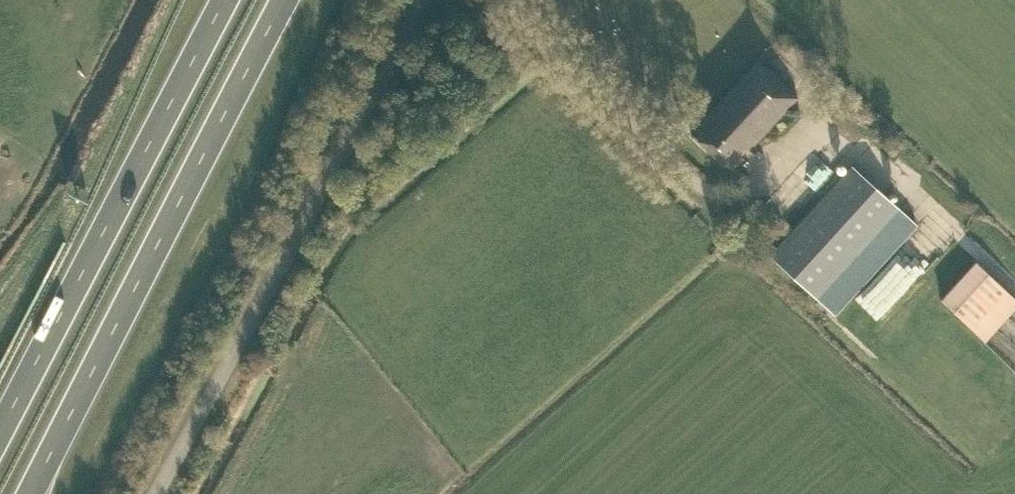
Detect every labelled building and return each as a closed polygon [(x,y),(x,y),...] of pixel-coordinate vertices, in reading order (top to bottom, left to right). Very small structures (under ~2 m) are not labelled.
[(691,132),(731,169),(743,156),(742,154),(752,143),(754,144),(797,97),(758,60),(691,132)] [(917,225),(898,208),(852,166),(842,177),(812,150),(761,207),(791,233),(771,255),(836,315),(917,225)] [(1014,309),(1014,298),(975,261),(941,298),(986,340),(1014,309)]
